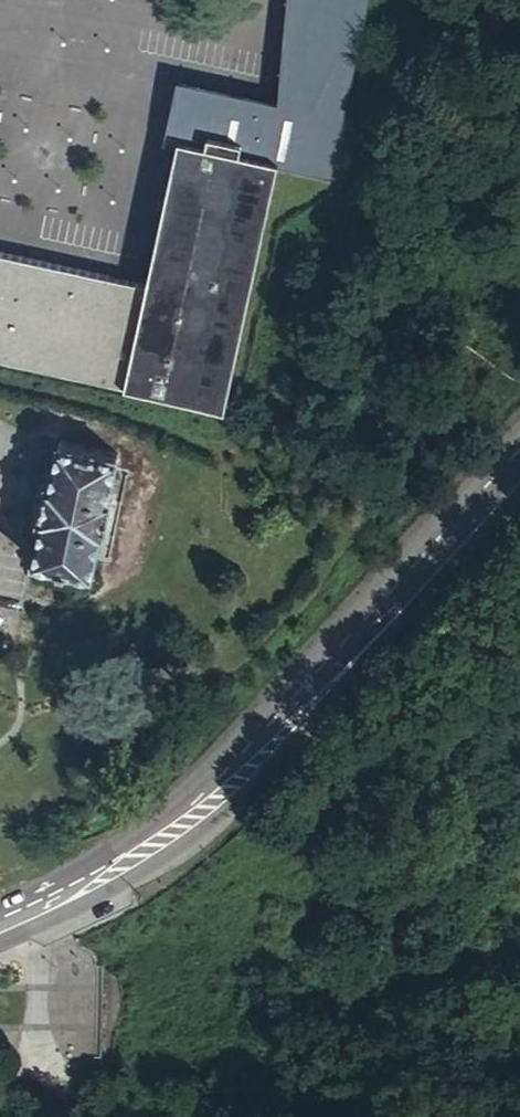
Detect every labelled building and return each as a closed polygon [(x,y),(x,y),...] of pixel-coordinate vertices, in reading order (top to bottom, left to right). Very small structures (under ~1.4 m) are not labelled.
[(275,105),(173,81),(160,136),(171,138),(267,160),(318,172),(357,0),(298,0),(275,105)] [(114,384),(209,405),(267,160),(171,138),(137,285),(114,384)] [(114,384),(137,285),(0,254),(0,357),(114,384)] [(118,453),(60,441),(50,479),(47,480),(37,520),(42,520),(33,560),(92,572),(100,533),(104,533),(113,492),(109,491),(118,453)] [(97,1085),(100,967),(50,966),(49,1029),(28,1028),(27,1065),(49,1066),(49,1083),(97,1085)]
